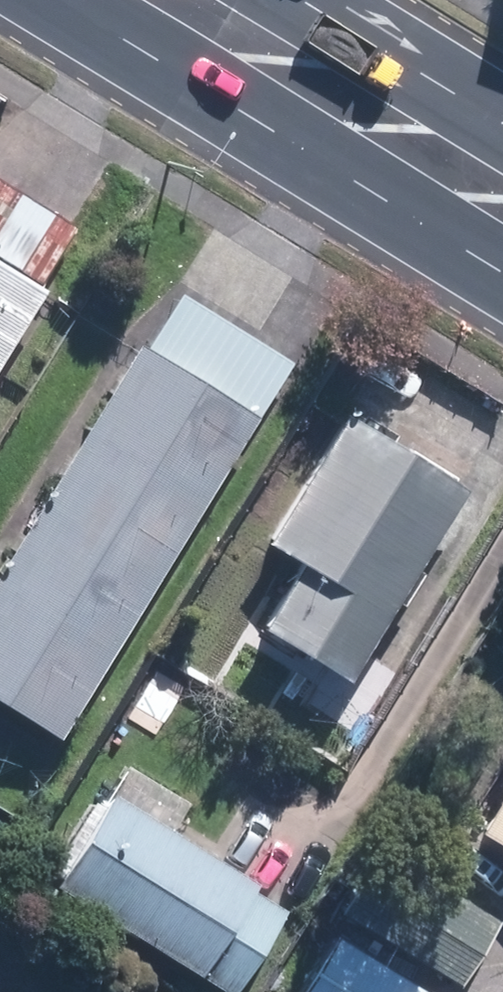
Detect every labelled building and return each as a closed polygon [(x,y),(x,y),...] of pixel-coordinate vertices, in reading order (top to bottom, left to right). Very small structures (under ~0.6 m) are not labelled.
[(0,175),(0,251),(44,278),(78,223),(0,175)] [(0,253),(0,359),(48,282),(0,253)] [(293,359),(181,289),(148,341),(261,411),(293,359)] [(140,338),(0,562),(0,695),(62,733),(261,413),(140,338)] [(468,483),(345,408),(266,538),(299,558),(261,622),(350,676),(468,483)] [(288,905),(255,884),(259,876),(114,786),(53,882),(230,991),(233,991),(288,905)] [(481,826),(502,839),(502,789),(481,826)] [(463,979),(500,913),(380,848),(344,913),(463,979)] [(338,933),(303,991),(439,991),(338,933)]
